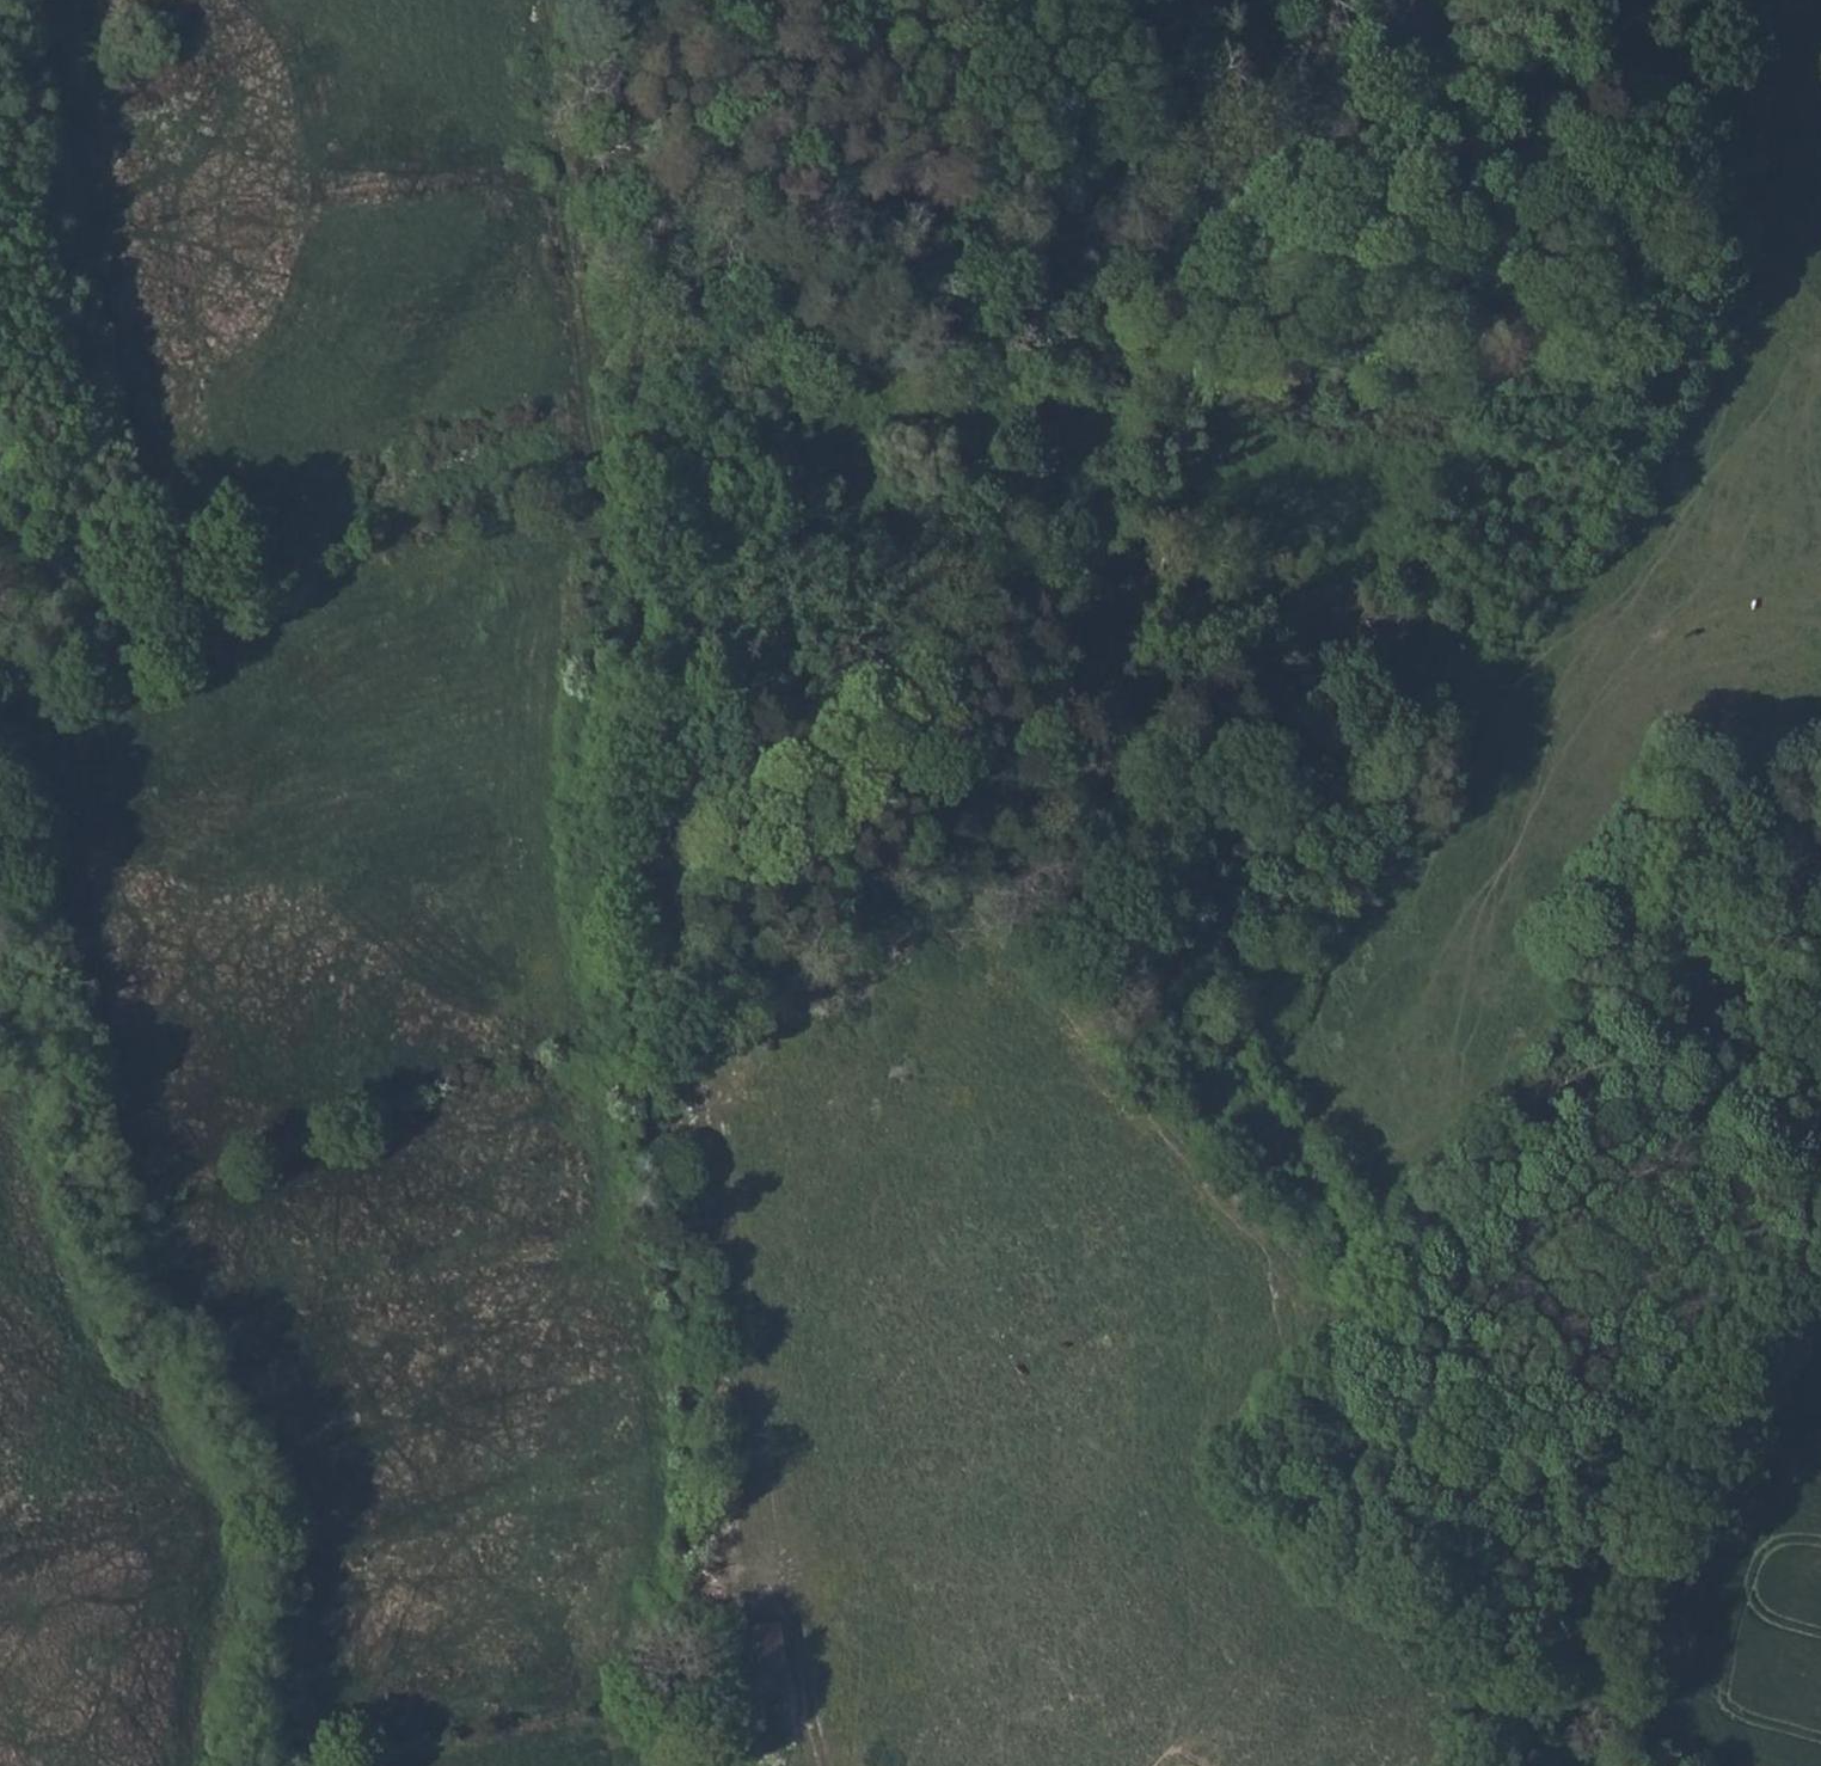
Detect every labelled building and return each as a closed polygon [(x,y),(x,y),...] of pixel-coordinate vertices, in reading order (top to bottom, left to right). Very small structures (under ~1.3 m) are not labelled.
[(771,1629),(728,1628),(727,1700),(770,1700),(771,1629)]
